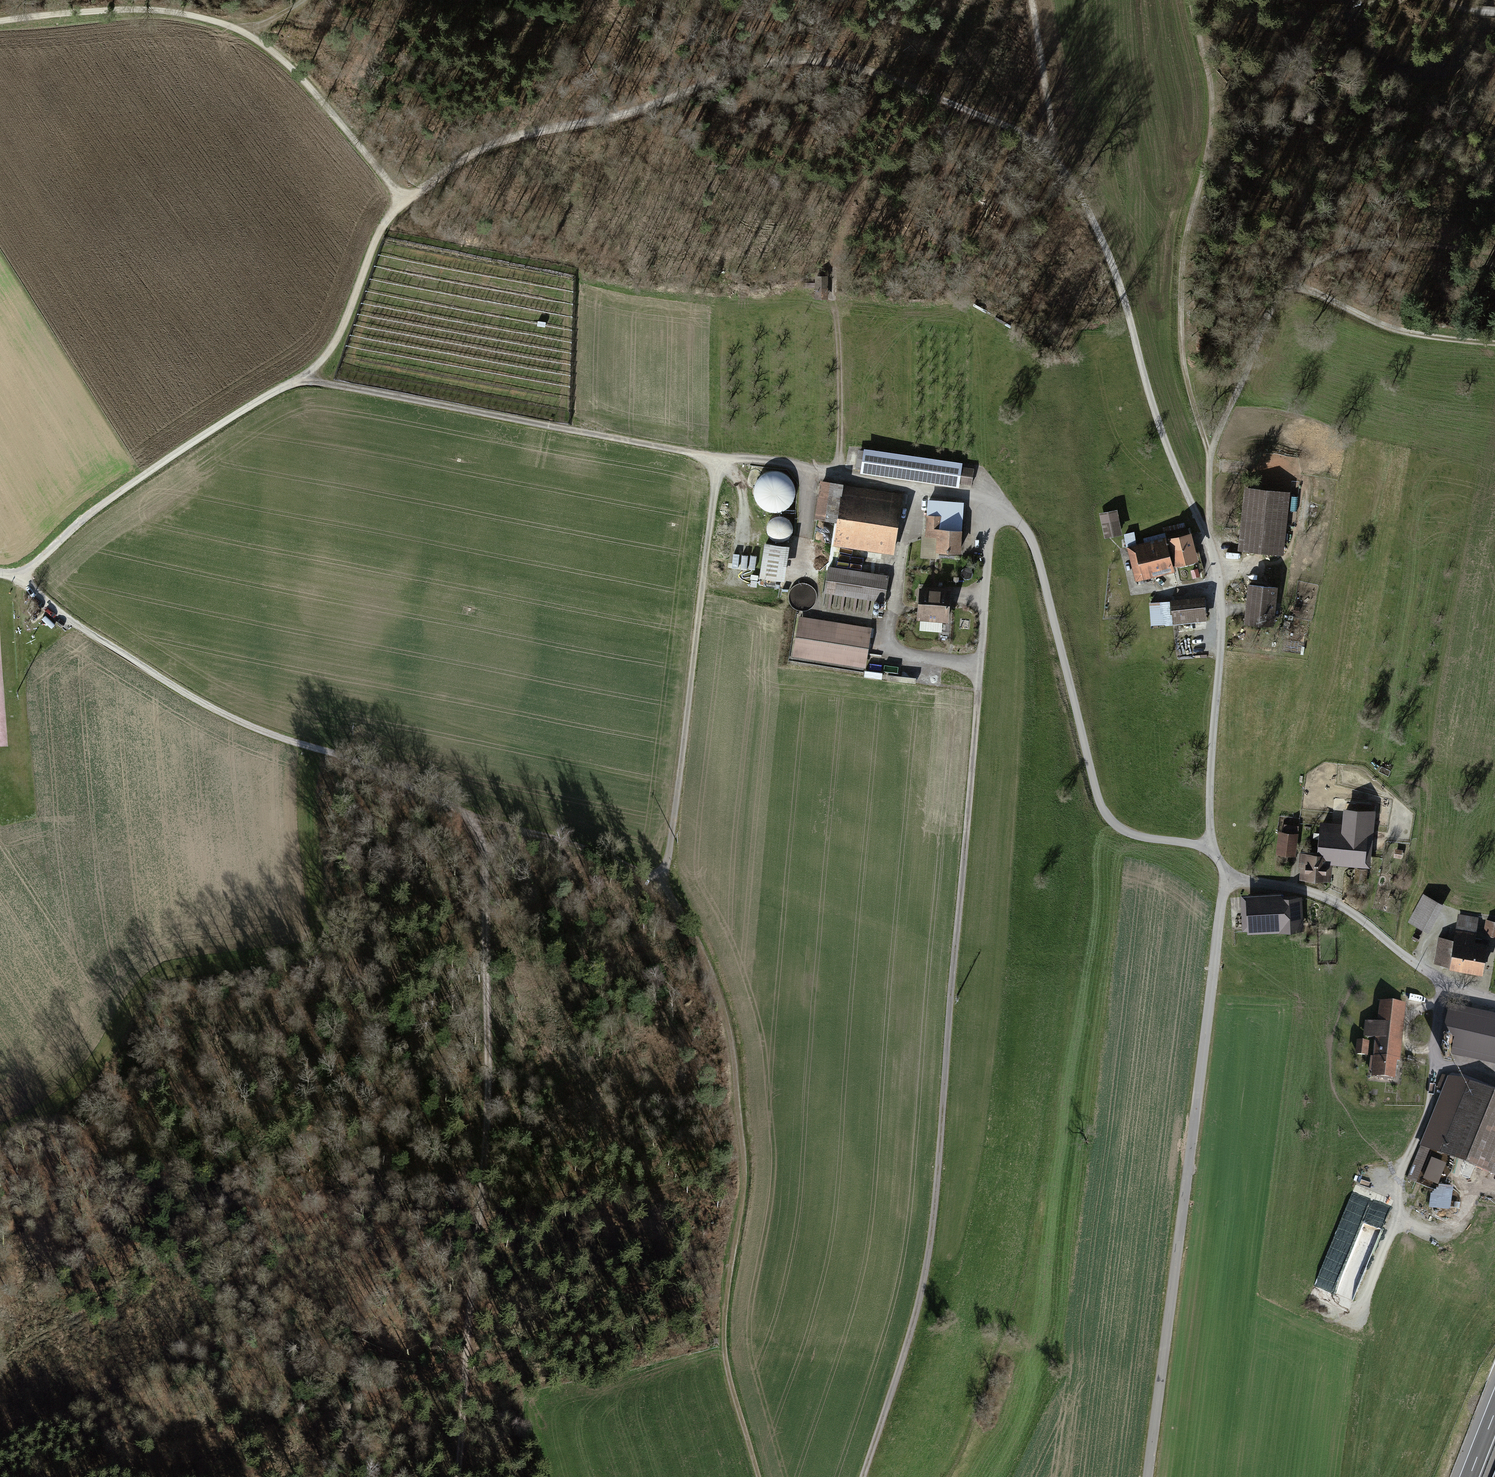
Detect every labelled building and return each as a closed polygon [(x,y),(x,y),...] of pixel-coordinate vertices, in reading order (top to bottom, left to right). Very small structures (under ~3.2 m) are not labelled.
[(830,275),(815,275),(815,298),(829,299),(830,275)] [(863,470),(958,484),(960,464),(928,459),(928,461),(866,451),(863,470)] [(971,483),(974,467),(962,465),(959,481),(971,483)] [(767,473),(765,507),(792,508),(794,474),(767,473)] [(891,507),(892,496),(842,488),(843,486),(821,483),(819,498),(828,499),(826,519),(837,521),(841,499),(891,507)] [(1286,492),(1247,488),(1241,549),(1280,553),(1286,492)] [(837,521),(834,542),(864,547),(865,540),(881,543),(880,551),(891,553),(900,497),(892,496),(891,507),(841,499),(837,521)] [(938,536),(937,551),(959,552),(962,503),(942,502),(941,516),(928,515),(927,535),(938,536)] [(796,529),(783,512),(765,525),(778,542),(796,529)] [(1114,512),(1102,515),(1107,535),(1119,533),(1114,512)] [(1166,533),(1180,530),(1179,523),(1164,527),(1166,533)] [(1146,549),(1137,552),(1141,571),(1172,564),(1169,553),(1173,552),(1176,562),(1178,561),(1192,558),(1194,558),(1188,536),(1187,536),(1185,529),(1180,530),(1166,533),(1167,541),(1145,546),(1146,549)] [(1135,545),(1132,532),(1125,534),(1127,547),(1135,545)] [(787,547),(766,544),(761,575),(779,578),(782,557),(785,558),(787,547)] [(1173,571),(1172,564),(1141,571),(1137,552),(1135,545),(1127,547),(1136,580),(1173,571)] [(888,576),(829,567),(825,592),(884,601),(888,576)] [(1252,585),(1248,620),(1273,622),(1276,588),(1252,585)] [(949,591),(921,589),(919,617),(947,620),(949,591)] [(1203,599),(1173,602),(1174,620),(1204,617),(1203,599)] [(1163,605),(1151,606),(1152,625),(1164,624),(1163,605)] [(800,616),(799,627),(869,638),(871,627),(800,616)] [(869,638),(799,627),(796,646),(866,657),(869,638)] [(866,657),(796,646),(794,657),(864,667),(866,657)] [(1318,854),(1328,856),(1363,859),(1363,861),(1368,861),(1368,856),(1363,855),(1369,805),(1356,804),(1356,810),(1346,810),(1345,828),(1322,826),(1322,833),(1321,833),(1318,854)] [(1284,826),(1283,833),(1298,836),(1299,828),(1284,826)] [(1295,836),(1283,833),(1280,851),(1292,853),(1295,836)] [(1318,854),(1301,852),(1300,862),(1304,862),(1302,876),(1325,879),(1328,856),(1318,854)] [(1424,928),(1438,901),(1425,894),(1410,921),(1424,928)] [(1248,900),(1249,922),(1256,922),(1256,930),(1299,928),(1298,898),(1248,900)] [(1435,962),(1481,971),(1484,956),(1487,956),(1489,945),(1482,944),(1482,939),(1475,938),(1478,920),(1459,917),(1455,939),(1439,937),(1435,962)] [(1486,920),(1485,925),(1489,926),(1488,933),(1494,934),(1494,922),(1486,920)] [(1257,944),(1256,930),(1239,931),(1240,944),(1257,944)] [(1392,1079),(1400,1006),(1385,1004),(1383,1024),(1369,1022),(1367,1037),(1381,1038),(1379,1059),(1372,1058),(1370,1070),(1378,1071),(1377,1077),(1392,1079)] [(1451,1012),(1445,1037),(1455,1039),(1452,1053),(1494,1063),(1494,1022),(1451,1012)] [(1367,1044),(1358,1043),(1357,1054),(1366,1054),(1367,1044)] [(1449,1077),(1420,1146),(1494,1175),(1494,1145),(1491,1144),(1494,1137),(1494,1095),(1449,1077)] [(1419,1179),(1418,1184),(1437,1188),(1438,1183),(1419,1179)] [(1451,1211),(1455,1187),(1435,1184),(1431,1208),(1451,1211)]
